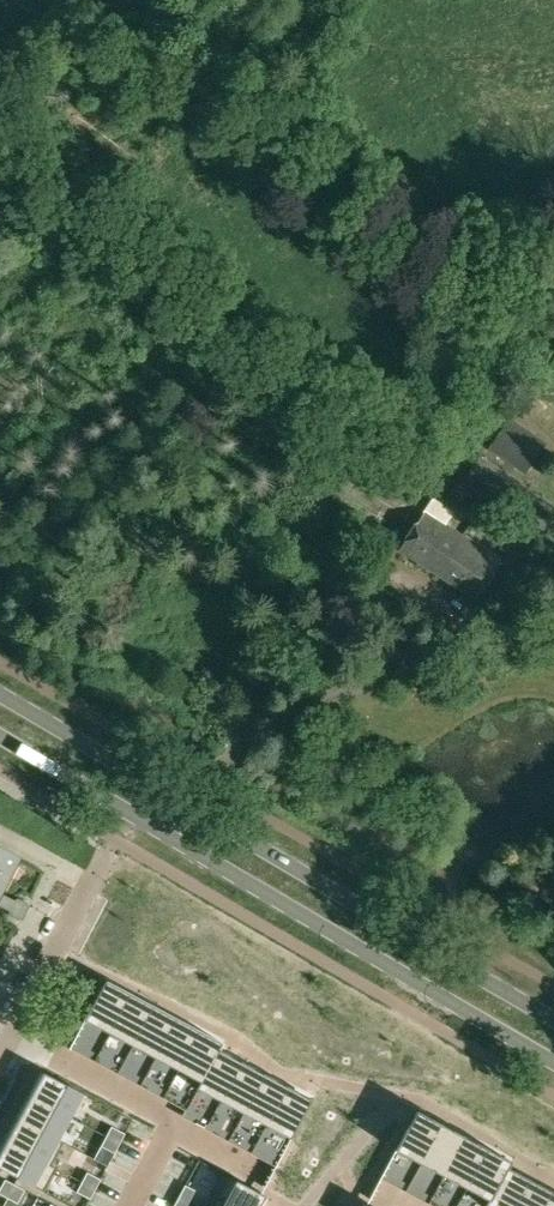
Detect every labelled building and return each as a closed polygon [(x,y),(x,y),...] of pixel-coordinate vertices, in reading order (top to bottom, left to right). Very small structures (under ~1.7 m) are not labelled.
[(524,474),(545,443),(508,419),(487,450),(524,474)] [(479,455),(472,467),(466,476),(467,476),(493,493),(506,472),(479,455)] [(506,472),(493,493),(532,518),(530,521),(544,530),(553,515),(553,503),(506,472)] [(432,497),(398,549),(438,575),(464,536),(446,525),(454,511),(432,497)] [(464,536),(438,575),(475,600),(501,561),(464,536)] [(28,903),(18,898),(16,901),(1,893),(19,858),(0,849),(0,907),(10,912),(9,915),(19,920),(28,903)] [(106,981),(85,1021),(110,1034),(131,994),(107,981),(106,981)] [(131,994),(110,1034),(132,1046),(154,1006),(131,994)] [(154,1006),(132,1046),(155,1058),(177,1019),(154,1006)] [(177,1019),(155,1058),(178,1071),(199,1031),(177,1019)] [(199,1031),(178,1071),(200,1082),(201,1083),(219,1049),(220,1050),(223,1043),(199,1031)] [(200,1082),(197,1089),(220,1102),(242,1062),(237,1059),(238,1058),(226,1051),(225,1053),(220,1050),(219,1049),(201,1083),(200,1082)] [(242,1062),(220,1102),(243,1114),(264,1074),(260,1072),(261,1070),(249,1064),(248,1065),(242,1062)] [(33,1094),(32,1096),(71,1118),(84,1094),(45,1073),(41,1079),(33,1094)] [(264,1074),(243,1114),(266,1126),(287,1086),(283,1084),(283,1082),(272,1076),(271,1077),(264,1074)] [(287,1086),(266,1126),(291,1139),(312,1100),(305,1096),(306,1095),(294,1088),(294,1090),(287,1086)] [(21,1117),(20,1119),(59,1140),(71,1118),(32,1096),(29,1102),(21,1117)] [(417,1111),(396,1151),(420,1164),(442,1124),(429,1117),(417,1111)] [(9,1140),(8,1142),(47,1163),(59,1140),(20,1119),(17,1124),(9,1140)] [(442,1124),(420,1164),(443,1176),(465,1136),(442,1124)] [(112,1126),(106,1136),(120,1144),(126,1134),(112,1126)] [(106,1136),(101,1146),(115,1154),(120,1144),(106,1136)] [(465,1136),(443,1176),(466,1188),(487,1148),(465,1136)] [(34,1187),(47,1163),(8,1142),(5,1147),(0,1156),(0,1168),(34,1187)] [(487,1148),(466,1188),(488,1200),(489,1201),(507,1167),(508,1168),(511,1161),(487,1148)] [(485,1205),(515,1205),(530,1179),(508,1168),(507,1167),(489,1201),(488,1200),(485,1205)] [(87,1172),(82,1182),(96,1189),(101,1179),(87,1172)] [(0,1189),(0,1194),(8,1198),(15,1185),(5,1179),(0,1189)] [(515,1205),(545,1205),(552,1191),(530,1179),(515,1205)] [(223,1205),(260,1205),(266,1196),(236,1180),(223,1205)] [(82,1182),(77,1192),(91,1199),(96,1189),(82,1182)] [(15,1185),(8,1198),(18,1204),(25,1190),(15,1185)] [(185,1185),(178,1198),(188,1204),(196,1190),(185,1185)] [(545,1205),(553,1205),(553,1192),(552,1191),(545,1205)]
